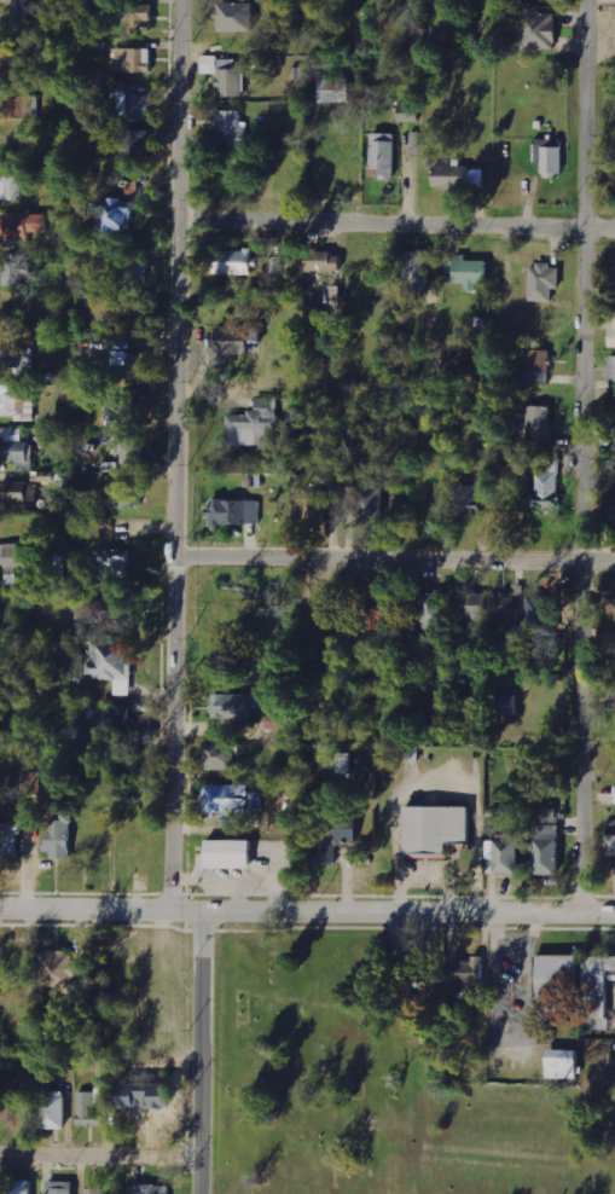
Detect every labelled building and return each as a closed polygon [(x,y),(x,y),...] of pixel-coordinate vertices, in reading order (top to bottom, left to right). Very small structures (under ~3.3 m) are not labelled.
[(14,16),(8,16),(8,32),(29,32),(29,0),(14,0),(14,16)] [(255,3),(221,4),(222,32),(256,31),(255,3)] [(521,49),(557,50),(558,11),(522,11),(521,49)] [(31,75),(33,39),(8,38),(7,74),(31,75)] [(152,48),(114,49),(114,73),(125,72),(125,78),(152,77),(152,48)] [(204,74),(219,74),(219,97),(245,97),(245,69),(236,69),(236,57),(204,57),(204,74)] [(321,103),(351,102),(350,79),(320,80),(321,103)] [(117,94),(117,118),(149,119),(150,94),(117,94)] [(7,97),(6,118),(37,119),(38,98),(7,97)] [(242,111),(220,111),(220,131),(231,131),(231,148),(248,148),(248,129),(242,129),(242,111)] [(109,152),(123,152),(122,161),(149,162),(150,131),(110,130),(109,152)] [(372,178),(397,178),(397,134),(373,133),(372,178)] [(563,176),(564,140),(539,139),(539,175),(563,176)] [(485,184),(486,166),(435,166),(434,188),(471,189),(471,184),(485,184)] [(24,200),(24,177),(3,177),(3,200),(24,200)] [(98,232),(135,232),(135,200),(99,199),(98,232)] [(48,233),(49,214),(7,213),(6,240),(31,241),(31,233),(48,233)] [(256,275),(256,251),(218,250),(218,274),(256,275)] [(406,251),(405,290),(430,291),(431,252),(406,251)] [(309,272),(343,270),(343,252),(308,253),(309,272)] [(26,254),(6,254),(5,285),(25,285),(26,254)] [(456,283),(467,284),(466,291),(479,291),(479,284),(489,284),(489,261),(468,261),(468,255),(456,254),(456,283)] [(124,256),(123,287),(146,287),(146,257),(124,256)] [(290,257),(272,257),(272,274),(290,274),(290,257)] [(562,265),(532,264),(531,301),(554,302),(554,288),(561,288),(562,265)] [(253,354),(253,327),(217,327),(217,355),(253,354)] [(33,346),(3,346),(4,373),(34,372),(33,346)] [(551,351),(527,350),(527,384),(550,384),(551,351)] [(148,378),(148,353),(114,352),(114,365),(123,365),(123,378),(148,378)] [(35,421),(35,391),(13,390),(13,395),(2,395),(1,416),(16,417),(16,421),(35,421)] [(110,417),(145,417),(145,397),(110,397),(110,417)] [(278,398),(257,398),(257,413),(228,413),(228,448),(278,448),(278,398)] [(552,449),(553,407),(530,406),(528,449),(552,449)] [(23,430),(2,429),(2,442),(1,442),(1,462),(19,463),(19,470),(32,470),(33,443),(22,443),(23,430)] [(114,438),(113,454),(122,455),(122,463),(142,463),(142,438),(114,438)] [(536,473),(536,508),(559,508),(560,473),(536,473)] [(2,505),(38,506),(39,482),(2,481),(2,505)] [(144,507),(143,482),(113,482),(113,508),(144,507)] [(384,518),(385,485),(347,484),(346,506),(357,507),(357,517),(384,518)] [(460,485),(459,514),(483,515),(484,486),(460,485)] [(317,497),(317,490),(306,490),(306,498),(300,498),(301,524),(327,523),(326,497),(317,497)] [(211,525),(256,525),(256,500),(211,499),(211,525)] [(0,546),(0,562),(6,562),(5,584),(16,585),(16,568),(37,568),(37,546),(0,546)] [(491,595),(491,616),(526,616),(525,586),(515,586),(515,594),(491,595)] [(385,592),(362,592),(363,632),(386,631),(385,592)] [(461,593),(462,619),(488,619),(488,592),(461,593)] [(444,593),(420,594),(421,630),(445,630),(444,593)] [(529,644),(555,644),(556,598),(529,598),(529,644)] [(135,644),(91,644),(91,679),(134,679),(135,644)] [(251,718),(251,707),(258,707),(258,694),(211,695),(212,719),(251,718)] [(519,696),(493,695),(492,715),(518,716),(519,696)] [(96,735),(131,737),(132,709),(97,707),(96,735)] [(263,730),(283,731),(283,714),(263,714),(263,730)] [(236,744),(207,744),(207,770),(237,770),(236,744)] [(342,773),(342,763),(348,764),(349,753),(336,753),(335,773),(342,773)] [(206,812),(261,814),(261,793),(250,793),(250,786),(206,784),(206,812)] [(449,856),(449,845),(469,845),(469,807),(406,807),(406,856),(449,856)] [(560,875),(562,810),(537,809),(536,875),(560,875)] [(73,858),(74,812),(50,812),(49,857),(73,858)] [(20,834),(25,834),(25,824),(0,823),(0,861),(20,861),(20,834)] [(317,864),(338,864),(338,844),(360,844),(361,827),(318,826),(317,864)] [(606,858),(614,859),(614,835),(606,835),(606,858)] [(497,875),(522,874),(519,838),(495,839),(497,875)] [(254,841),(209,840),(209,869),(254,869),(254,841)] [(42,986),(77,987),(78,953),(43,953),(42,986)] [(579,956),(539,956),(538,999),(579,999),(579,956)] [(585,957),(584,1030),(609,1030),(610,971),(614,971),(614,957),(585,957)] [(479,963),(446,962),(445,992),(479,993),(479,963)] [(579,1079),(580,1051),(549,1050),(549,1078),(579,1079)] [(77,1090),(78,1125),(103,1125),(103,1105),(111,1105),(111,1089),(77,1090)] [(68,1128),(67,1091),(44,1091),(45,1129),(68,1128)] [(23,1124),(24,1094),(3,1093),(2,1124),(23,1124)] [(8,1180),(8,1193),(33,1193),(33,1180),(8,1180)] [(74,1181),(49,1181),(49,1193),(74,1193),(74,1181)] [(144,1184),(143,1193),(171,1193),(171,1184),(144,1184)]
